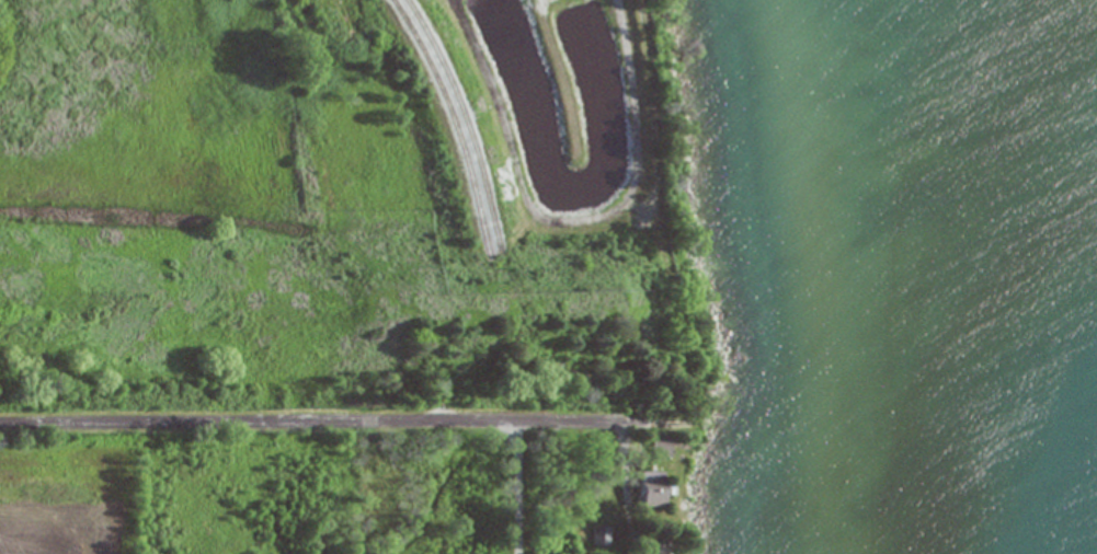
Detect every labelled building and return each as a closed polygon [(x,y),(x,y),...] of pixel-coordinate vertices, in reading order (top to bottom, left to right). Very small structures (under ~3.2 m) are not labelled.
[(669,456),(669,439),(649,439),(649,456),(669,456)] [(636,506),(660,506),(660,471),(636,471),(636,506)] [(590,545),(607,545),(607,527),(590,527),(590,545)]
